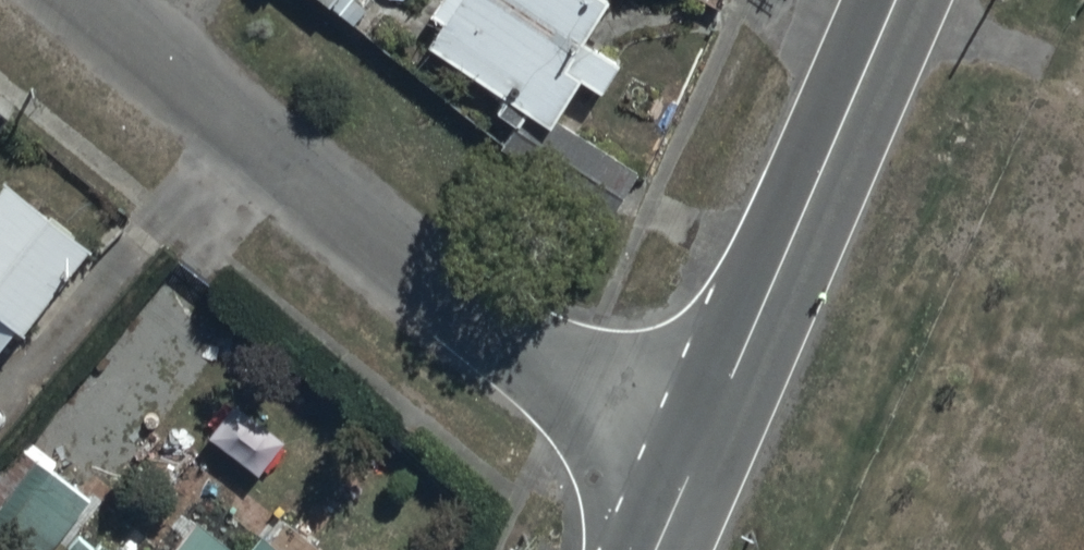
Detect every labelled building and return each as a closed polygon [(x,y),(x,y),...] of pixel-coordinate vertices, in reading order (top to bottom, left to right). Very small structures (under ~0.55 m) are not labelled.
[(325,16),(338,0),(305,0),(325,16)] [(505,109),(498,120),(511,129),(485,166),(592,241),(638,175),(560,121),(581,91),(597,102),(620,70),(583,45),(609,8),(598,0),(439,0),(425,20),(439,29),(423,52),(505,109)] [(1,187),(0,188),(0,355),(12,339),(18,344),(88,252),(1,187)] [(0,493),(0,544),(7,549),(97,549),(71,529),(89,508),(30,458),(0,493)] [(174,549),(226,549),(195,524),(174,549)] [(257,540),(248,549),(269,549),(257,540)]
